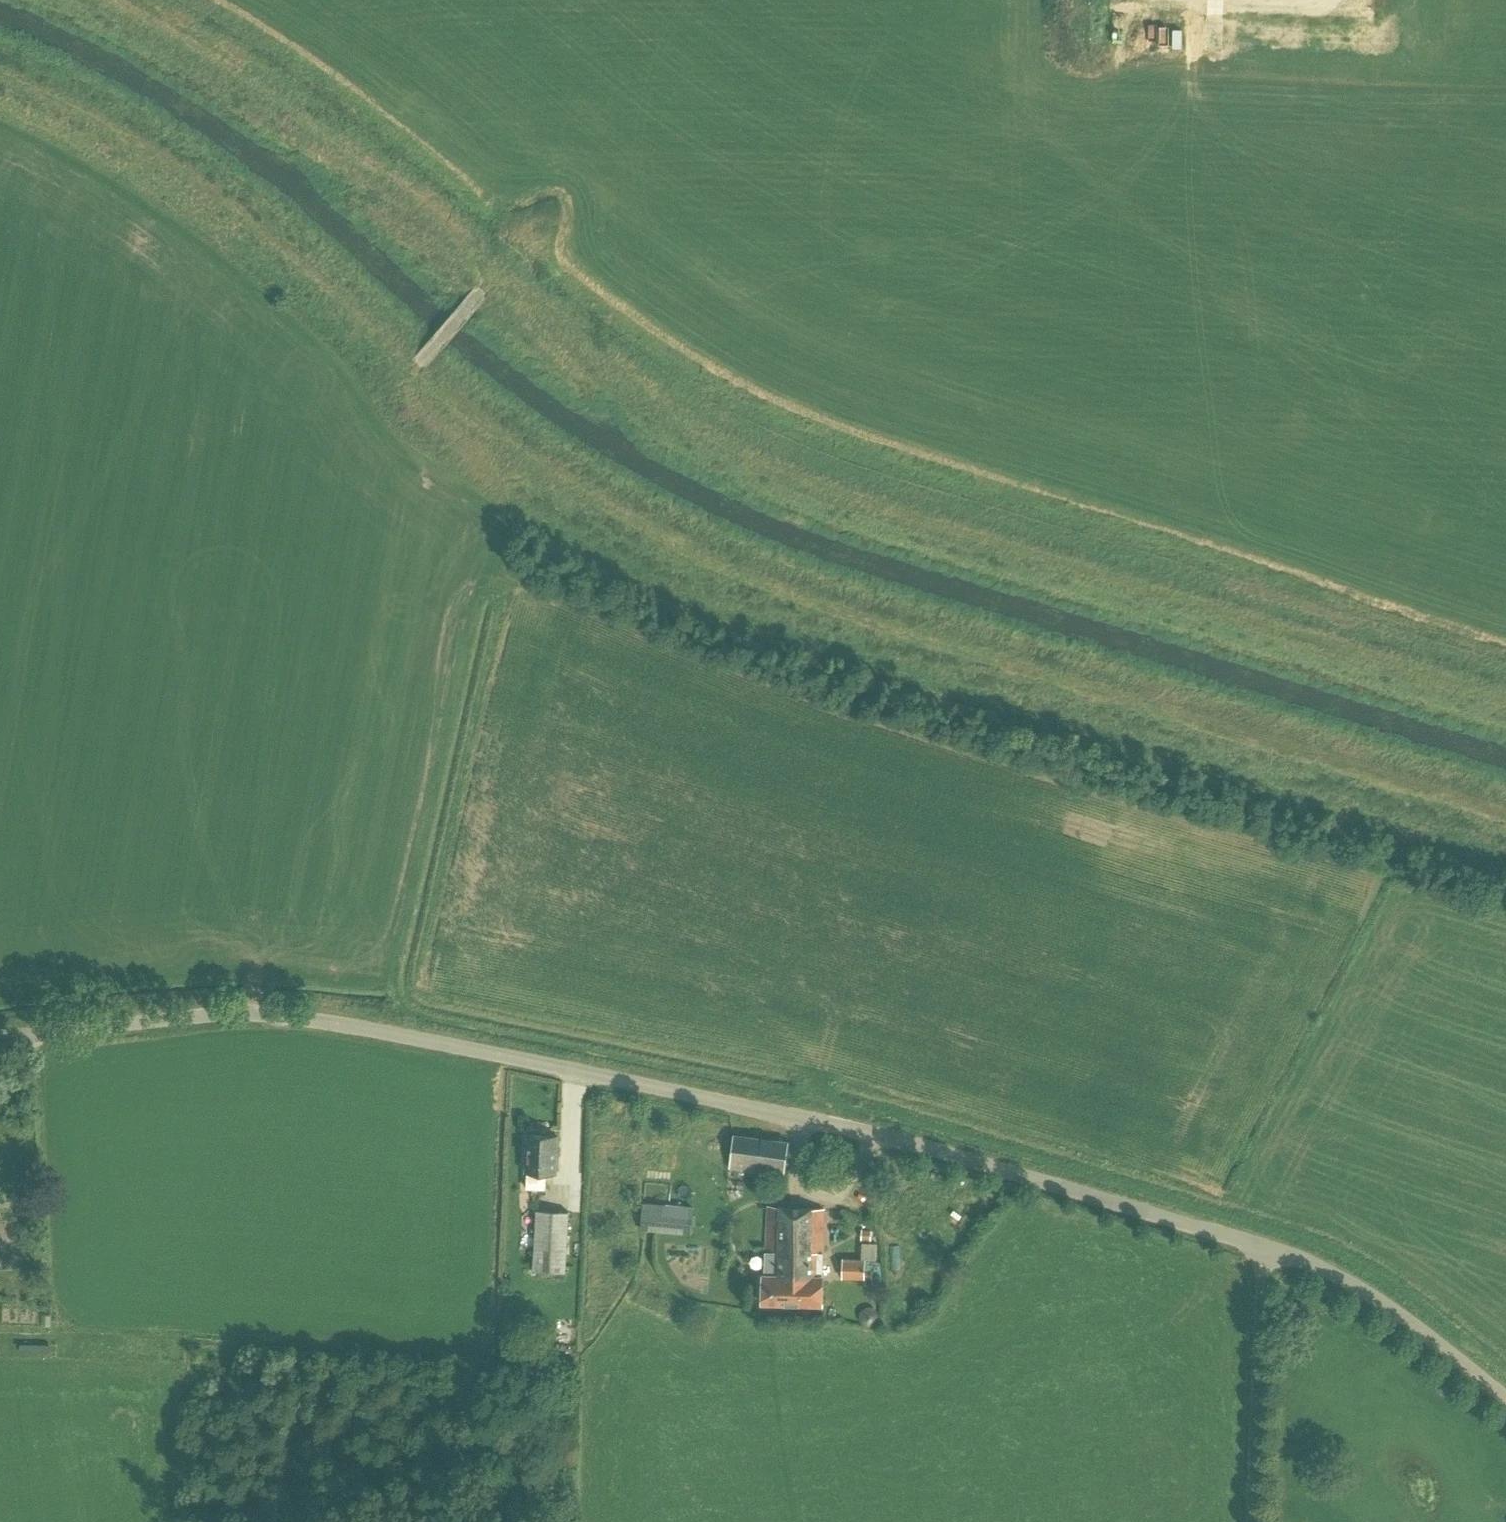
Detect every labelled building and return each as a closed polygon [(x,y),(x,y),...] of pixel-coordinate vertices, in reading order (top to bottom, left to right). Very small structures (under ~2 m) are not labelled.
[(757,1171),(762,1137),(734,1133),(730,1168),(757,1171)] [(556,1172),(557,1136),(527,1135),(526,1172),(528,1172),(527,1188),(546,1188),(547,1171),(556,1172)] [(795,1208),(768,1207),(767,1251),(766,1274),(763,1274),(763,1304),(794,1305),(822,1305),(825,1208),(795,1208)] [(690,1234),(692,1212),(642,1209),(640,1230),(690,1234)] [(565,1272),(569,1211),(537,1210),(533,1270),(565,1272)] [(871,1279),(871,1269),(865,1269),(865,1258),(842,1258),(841,1278),(871,1279)]
